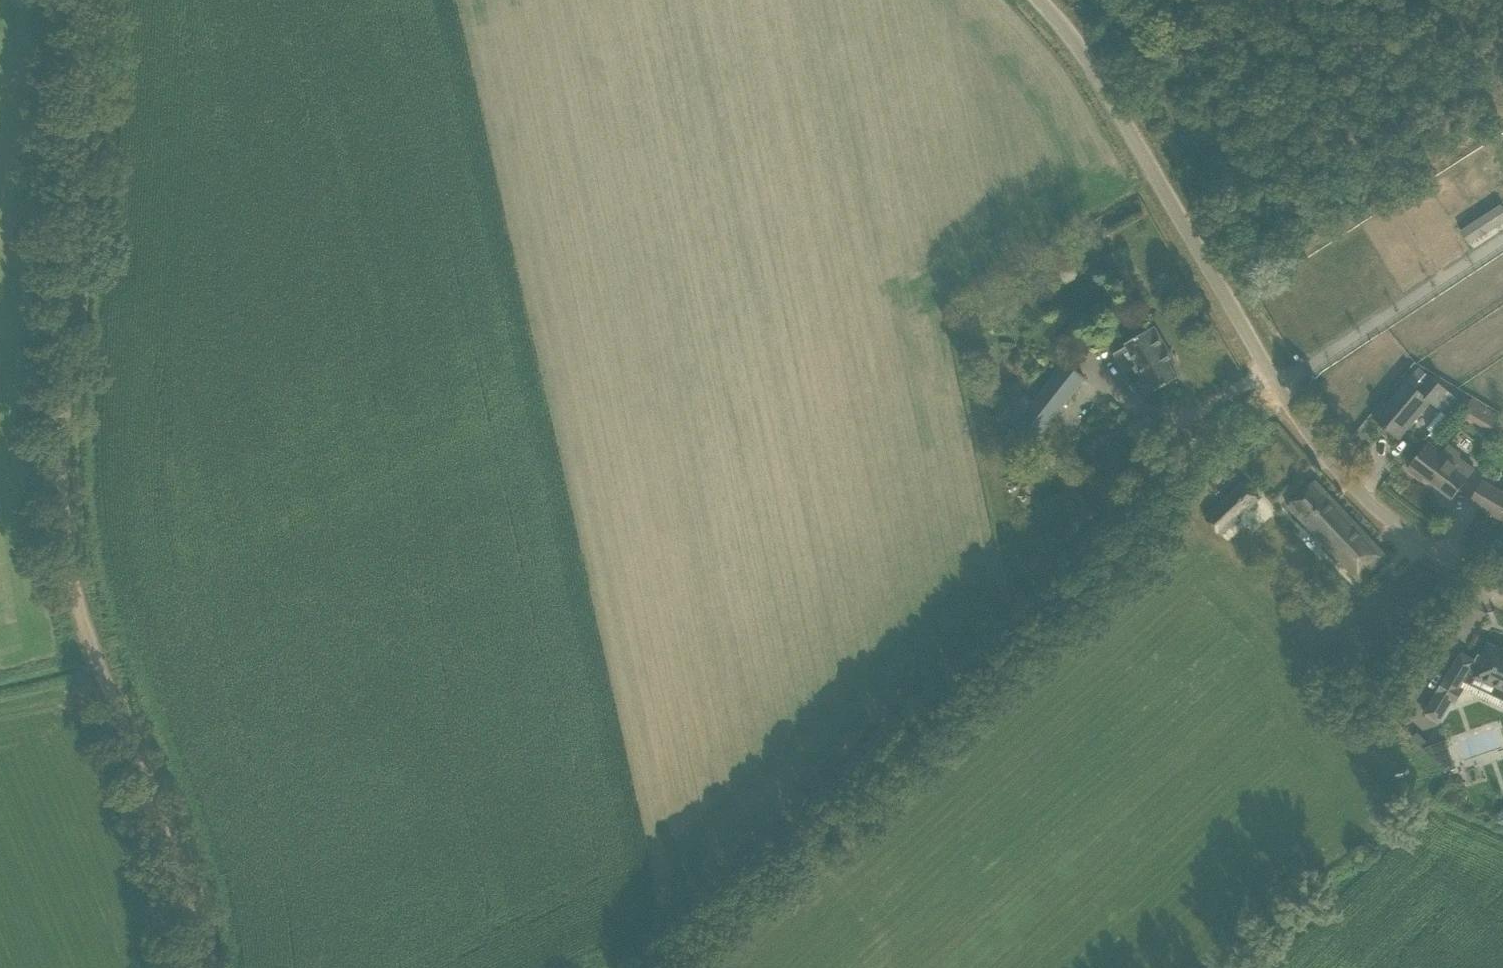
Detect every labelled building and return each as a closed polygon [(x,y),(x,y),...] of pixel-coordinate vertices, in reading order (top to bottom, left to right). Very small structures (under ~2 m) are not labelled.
[(1488,157),(1502,176),(1502,144),(1488,157)] [(1461,230),(1470,245),(1502,223),(1502,208),(1501,204),(1461,230)] [(1154,325),(1149,328),(1125,342),(1143,372),(1130,380),(1140,398),(1153,390),(1153,391),(1177,377),(1170,364),(1175,361),(1167,348),(1154,325)] [(1007,358),(999,364),(1004,371),(1012,365),(1007,358)] [(1007,418),(1035,441),(1085,378),(1065,361),(1027,409),(1019,403),(1007,418)] [(1419,364),(1386,401),(1373,416),(1398,438),(1432,399),(1436,402),(1448,389),(1419,364)] [(1423,479),(1425,476),(1453,498),(1474,469),(1458,457),(1461,453),(1449,444),(1442,452),(1427,441),(1407,468),(1423,479)] [(1315,479),(1293,499),(1294,501),(1288,506),(1360,581),(1387,556),(1315,479)] [(1469,500),(1500,518),(1502,514),(1502,491),(1482,479),(1479,483),(1469,500)] [(1207,518),(1222,535),(1239,517),(1237,516),(1248,505),(1250,508),(1260,499),(1246,481),(1207,518)] [(1496,696),(1502,699),(1502,651),(1488,643),(1484,653),(1480,651),(1476,658),(1464,650),(1425,712),(1439,721),(1452,700),(1455,702),(1464,687),(1461,685),(1469,671),(1500,686),(1496,696)] [(1446,772),(1457,768),(1447,740),(1424,748),(1446,772)]
